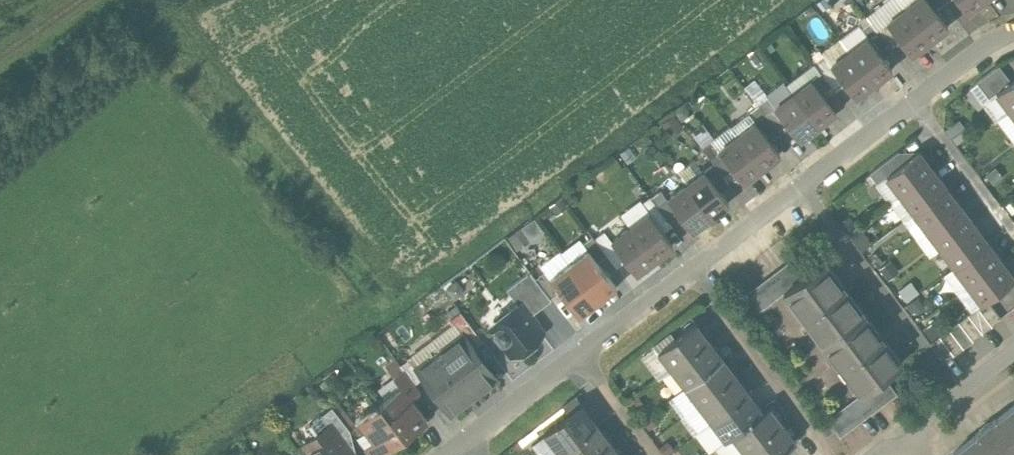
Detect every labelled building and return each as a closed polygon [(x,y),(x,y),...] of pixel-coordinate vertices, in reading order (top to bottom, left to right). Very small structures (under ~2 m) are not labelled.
[(905,10),(929,42),(948,28),(935,11),(927,0),(918,0),(905,10)] [(942,0),(927,0),(935,11),(944,4),(942,0)] [(967,13),(984,0),(957,0),(967,13)] [(905,10),(887,24),(901,43),(911,56),(929,42),(905,10)] [(877,31),(870,22),(861,29),(867,38),(882,58),(892,50),(891,50),(877,31)] [(901,43),(887,24),(877,31),(891,50),(901,43)] [(882,58),(867,38),(849,52),(873,84),(892,70),(882,58)] [(849,52),(830,66),(845,85),(855,98),(873,84),(849,52)] [(830,66),(823,56),(814,64),(821,73),(835,92),(845,85),(830,66)] [(999,67),(976,84),(988,99),(996,93),(1010,82),(999,67)] [(835,92),(821,73),(811,80),(826,99),(835,92)] [(826,99),(811,80),(793,94),(817,126),(835,112),(826,99)] [(996,93),(1010,112),(1013,109),(1013,80),(1010,82),(996,93)] [(817,126),(793,94),(775,108),(774,108),(789,128),(799,140),(817,126)] [(789,128),(774,108),(775,108),(768,98),(758,105),(758,106),(779,134),(779,135),(789,128)] [(779,134),(758,106),(748,113),(755,123),(770,142),(779,135),(779,134)] [(770,142),(755,123),(737,137),(761,169),(779,155),(770,142)] [(737,137),(718,151),(733,170),(743,183),(761,169),(737,137)] [(718,151),(711,141),(702,148),(714,164),(723,177),(733,170),(718,151)] [(898,153),(869,174),(876,184),(886,177),(905,162),(898,153)] [(905,162),(886,177),(900,195),(932,171),(918,153),(905,162)] [(723,177),(714,164),(704,171),(718,191),(728,183),(723,177)] [(704,171),(686,185),(710,217),(728,204),(718,191),(704,171)] [(932,171),(900,195),(913,213),(946,189),(932,171)] [(710,217),(686,185),(667,199),(682,219),(691,231),(710,217)] [(946,189),(913,213),(927,231),(959,207),(946,189)] [(667,199),(660,190),(651,197),(672,226),(682,219),(667,199)] [(651,197),(650,197),(641,204),(648,214),(662,233),(672,226),(651,197)] [(959,207),(927,231),(941,249),(973,225),(959,207)] [(662,233),(648,214),(630,228),(654,260),(672,246),(662,233)] [(973,225),(941,249),(954,267),(986,243),(973,225)] [(654,260),(630,228),(611,242),(625,261),(635,274),(654,260)] [(611,242),(604,232),(594,239),(607,256),(616,268),(625,261),(611,242)] [(594,239),(592,237),(583,244),(587,250),(597,263),(607,256),(594,239)] [(986,243),(954,267),(968,285),(1000,261),(986,243)] [(597,263),(587,250),(569,264),(597,302),(616,288),(597,263)] [(794,258),(737,301),(750,319),(783,294),(783,293),(807,275),(794,258)] [(1000,261),(968,285),(982,303),(987,300),(1013,279),(1000,261)] [(807,275),(783,293),(783,294),(794,308),(799,305),(816,327),(811,330),(822,345),(864,313),(847,290),(843,293),(838,288),(842,285),(825,262),(807,275)] [(597,302),(569,264),(550,279),(559,291),(578,317),(597,302)] [(529,271),(506,289),(518,304),(522,301),(532,315),(551,300),(550,299),(535,280),(529,271)] [(550,279),(545,272),(535,280),(550,299),(559,291),(550,279)] [(1001,319),(987,300),(982,303),(977,307),(992,326),(1001,319)] [(518,304),(509,311),(504,311),(497,316),(496,321),(498,323),(498,328),(495,330),(495,334),(501,342),(505,343),(515,355),(542,334),(538,330),(534,329),(536,320),(532,315),(522,301),(518,304)] [(992,326),(977,307),(968,314),(982,333),(992,326)] [(482,342),(460,313),(449,321),(460,336),(462,335),(472,349),(482,342)] [(864,313),(822,345),(833,359),(838,356),(853,376),(848,380),(859,394),(859,395),(884,376),(901,363),(885,341),(880,344),(876,338),(880,335),(864,313)] [(982,333),(968,314),(958,322),(972,341),(982,333)] [(972,341),(958,322),(949,329),(963,348),(972,341)] [(695,323),(658,352),(671,369),(709,341),(695,323)] [(963,348),(949,329),(939,336),(953,355),(963,348)] [(460,336),(417,368),(451,413),(496,379),(472,349),(462,335),(460,336)] [(953,355),(939,336),(929,343),(944,362),(953,355)] [(709,341),(671,369),(685,387),(722,358),(709,341)] [(722,358),(685,387),(698,404),(735,376),(722,358)] [(735,376),(698,404),(711,422),(749,394),(735,376)] [(884,376),(859,395),(859,394),(826,419),(834,430),(839,437),(897,394),(884,376)] [(427,421),(402,388),(380,405),(405,438),(427,421)] [(711,422),(724,440),(731,435),(762,411),(749,393),(749,394),(711,422)] [(405,438),(380,405),(357,421),(373,443),(382,454),(383,454),(384,454),(405,438)] [(583,406),(545,435),(559,454),(598,425),(583,406)] [(762,411),(731,435),(744,453),(744,452),(782,424),(768,406),(762,411)] [(350,432),(332,407),(321,416),(328,426),(330,424),(341,439),(350,432)] [(976,435),(977,436),(954,454),(955,454),(1013,454),(1013,407),(996,421),(995,420),(976,435)] [(826,419),(826,418),(818,424),(826,436),(834,430),(826,419)] [(744,453),(746,454),(777,454),(795,441),(782,423),(782,424),(744,452),(744,453)] [(304,444),(313,454),(353,454),(341,439),(330,424),(328,426),(304,444)] [(559,454),(560,454),(595,454),(611,443),(598,425),(559,454)] [(364,450),(368,454),(381,454),(382,454),(373,443),(364,450)] [(595,454),(620,454),(611,443),(595,454)]
